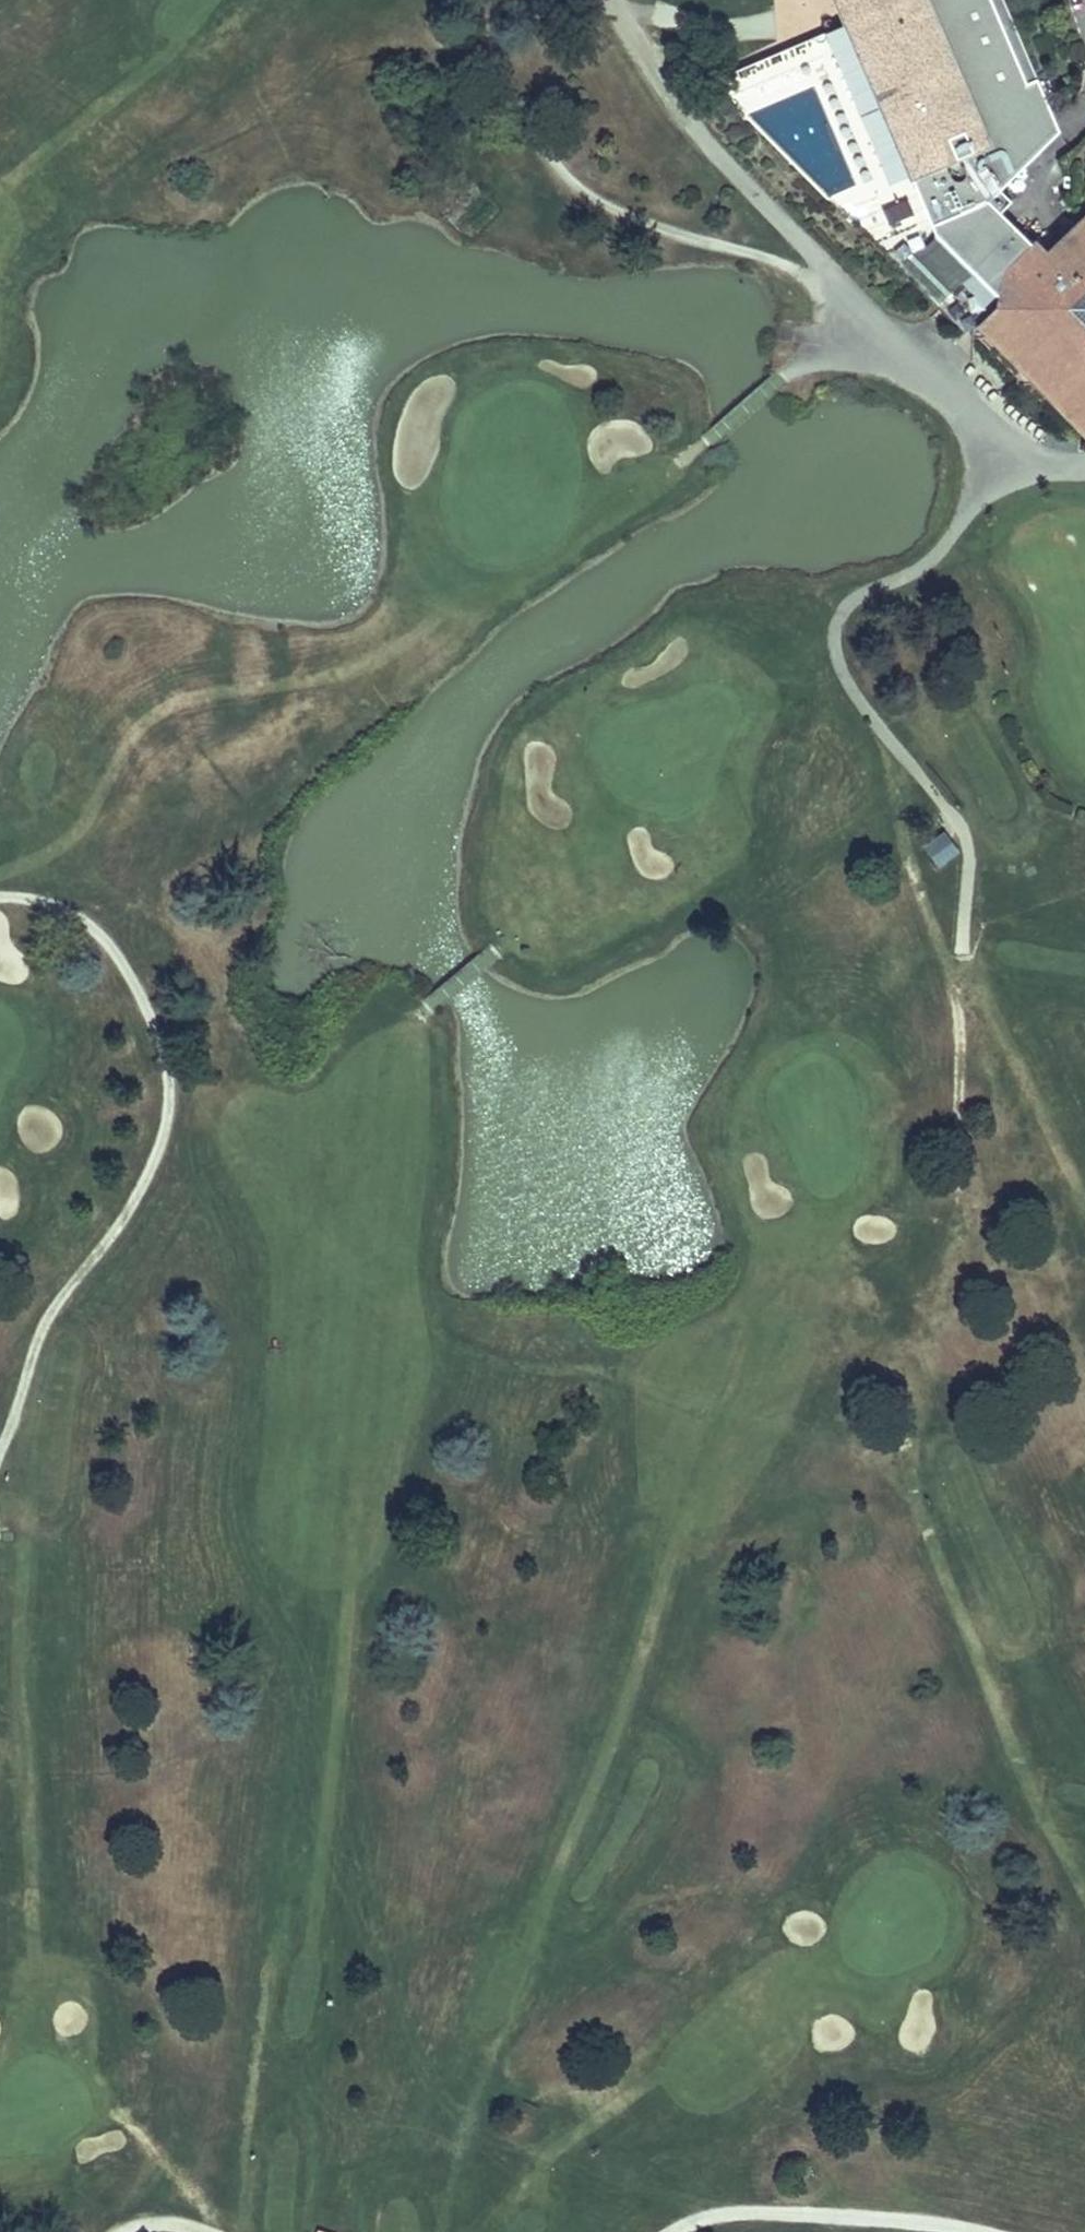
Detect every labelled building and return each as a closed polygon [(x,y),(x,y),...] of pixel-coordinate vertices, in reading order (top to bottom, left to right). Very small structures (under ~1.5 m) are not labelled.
[(715,79),(743,108),(757,109),(812,84),(856,185),(835,194),(831,197),(926,294),(1005,218),(1002,215),(1014,202),(1002,191),(1062,131),(1039,78),(1027,83),(990,0),(848,0),(861,30),(760,74),(755,61),(715,79)] [(755,61),(760,74),(861,30),(848,0),(835,0),(845,21),(755,61)] [(1039,78),(1005,0),(990,0),(1027,83),(1039,78)] [(757,109),(743,108),(831,197),(835,194),(751,112),(757,109)] [(926,294),(941,309),(945,304),(974,331),(974,338),(984,339),(1019,371),(1020,384),(1032,385),(1048,400),(1055,394),(1084,423),(1084,224),(1048,260),(1005,218),(926,294)] [(939,866),(961,850),(947,830),(925,846),(939,866)]
